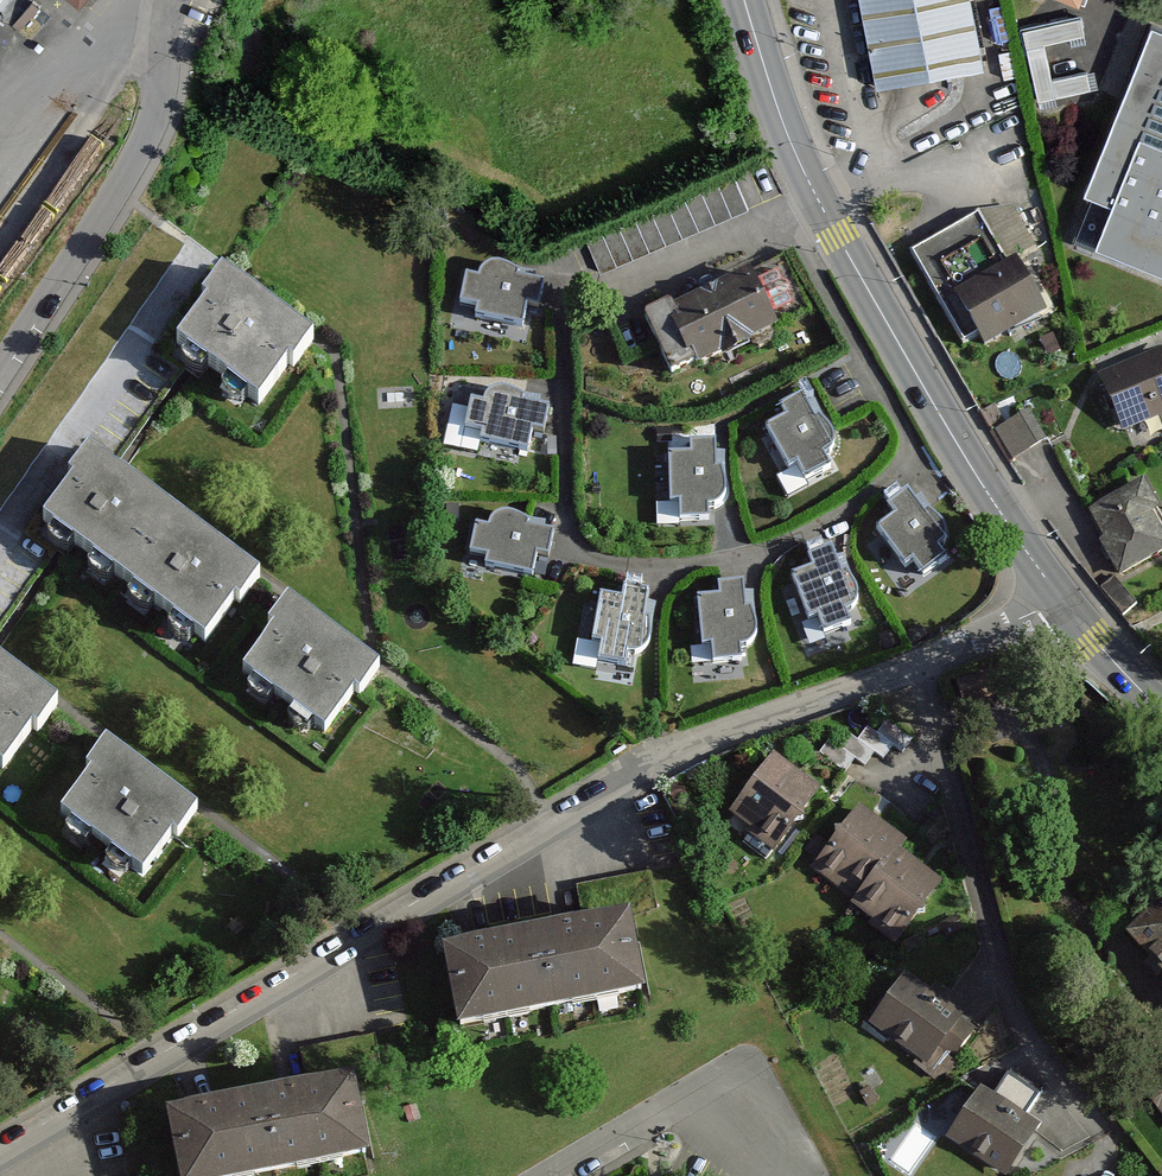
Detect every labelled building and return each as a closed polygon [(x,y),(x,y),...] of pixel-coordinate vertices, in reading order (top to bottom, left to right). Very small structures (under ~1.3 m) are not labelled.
[(81,9),(88,0),(71,0),(81,9)] [(867,84),(978,63),(967,0),(851,0),(867,84)] [(1079,14),(1017,27),(1034,103),(1090,91),(1085,67),(1047,76),(1040,43),(1083,33),(1079,14)] [(1146,18),(1057,242),(1161,284),(1161,25),(1146,18)] [(734,178),(586,241),(600,272),(747,209),(734,178)] [(1007,202),(906,250),(961,352),(1040,306),(1015,266),(1034,255),(1007,202)] [(786,257),(646,320),(657,346),(672,378),(812,315),(786,257)] [(527,305),(539,308),(543,283),(518,278),(518,273),(501,265),(495,265),(489,266),(485,269),(481,273),(479,278),(467,276),(460,304),(478,307),(476,316),(523,326),(527,305)] [(302,336),(208,267),(160,332),(254,401),(302,336)] [(1100,372),(1121,433),(1161,415),(1161,345),(1100,372)] [(532,430),(543,432),(548,409),(523,403),(523,398),(505,389),(500,389),(494,390),(490,393),(487,396),(485,399),(484,404),(471,401),(466,428),(483,432),(482,441),(526,451),(532,430)] [(797,467),(806,482),(832,467),(826,457),(829,454),(833,451),(835,445),(835,441),(834,435),(819,416),(815,418),(802,395),(779,407),(785,417),(765,428),(789,471),(797,467)] [(1027,410),(990,431),(1007,463),(1043,440),(1027,410)] [(680,504),(680,521),(709,520),(709,507),(713,507),(717,506),(722,502),(725,495),(727,490),(726,479),(722,469),(717,469),(716,442),(690,442),(690,454),(669,454),(670,504),(680,504)] [(78,447),(26,514),(197,645),(249,578),(78,447)] [(1089,512),(1120,579),(1161,549),(1161,523),(1140,477),(1089,512)] [(912,563),(923,577),(948,560),(939,549),(945,545),(947,542),(949,539),(949,534),(947,529),(945,525),(942,521),(928,510),(923,512),(909,491),(887,507),(893,516),(875,530),(906,568),(912,563)] [(537,555),(548,556),(553,533),(528,527),(528,522),(511,515),(505,514),(501,514),(493,519),(491,525),(489,529),(477,526),(470,552),(488,556),(486,566),(533,575),(537,555)] [(818,618),(824,635),(852,624),(846,613),(852,610),(856,605),(858,602),(858,597),(858,593),(858,589),(849,570),(841,572),(832,548),(807,558),(812,568),(791,576),(809,622),(818,618)] [(1113,577),(1099,588),(1120,619),(1134,604),(1113,577)] [(712,646),(713,664),(742,661),(741,649),(746,648),(750,647),(753,645),(755,642),(759,636),(760,632),(759,627),(753,609),(746,609),(744,582),(718,584),(719,597),(697,598),(702,647),(712,646)] [(602,644),(599,662),(627,667),(628,654),(640,654),(645,651),(648,647),(651,642),(651,619),(644,620),(648,592),(625,588),(623,600),(601,597),(593,643),(602,644)] [(370,666),(276,598),(228,663),(322,731),(370,666)] [(0,671),(0,771),(1,771),(48,706),(0,671)] [(830,740),(820,753),(845,772),(854,759),(864,766),(875,752),(883,759),(893,746),(902,752),(911,740),(886,721),(877,734),(868,728),(858,741),(849,734),(839,747),(830,740)] [(189,808),(100,745),(50,809),(140,873),(189,808)] [(777,751),(725,818),(774,855),(825,788),(777,751)] [(858,805),(812,869),(856,900),(893,848),(902,836),(858,805)] [(856,900),(848,911),(896,945),(941,882),(893,848),(856,900)] [(1161,975),(1161,892),(1121,934),(1161,975)] [(442,941),(459,1029),(638,995),(621,907),(442,941)] [(979,1026),(905,974),(868,1025),(943,1077),(979,1026)] [(180,1175),(254,1175),(367,1155),(352,1075),(168,1109),(180,1175)] [(982,1088),(947,1139),(1002,1175),(1008,1175),(1041,1128),(982,1088)] [(1154,1098),(1161,1108),(1161,1091),(1154,1098)]
